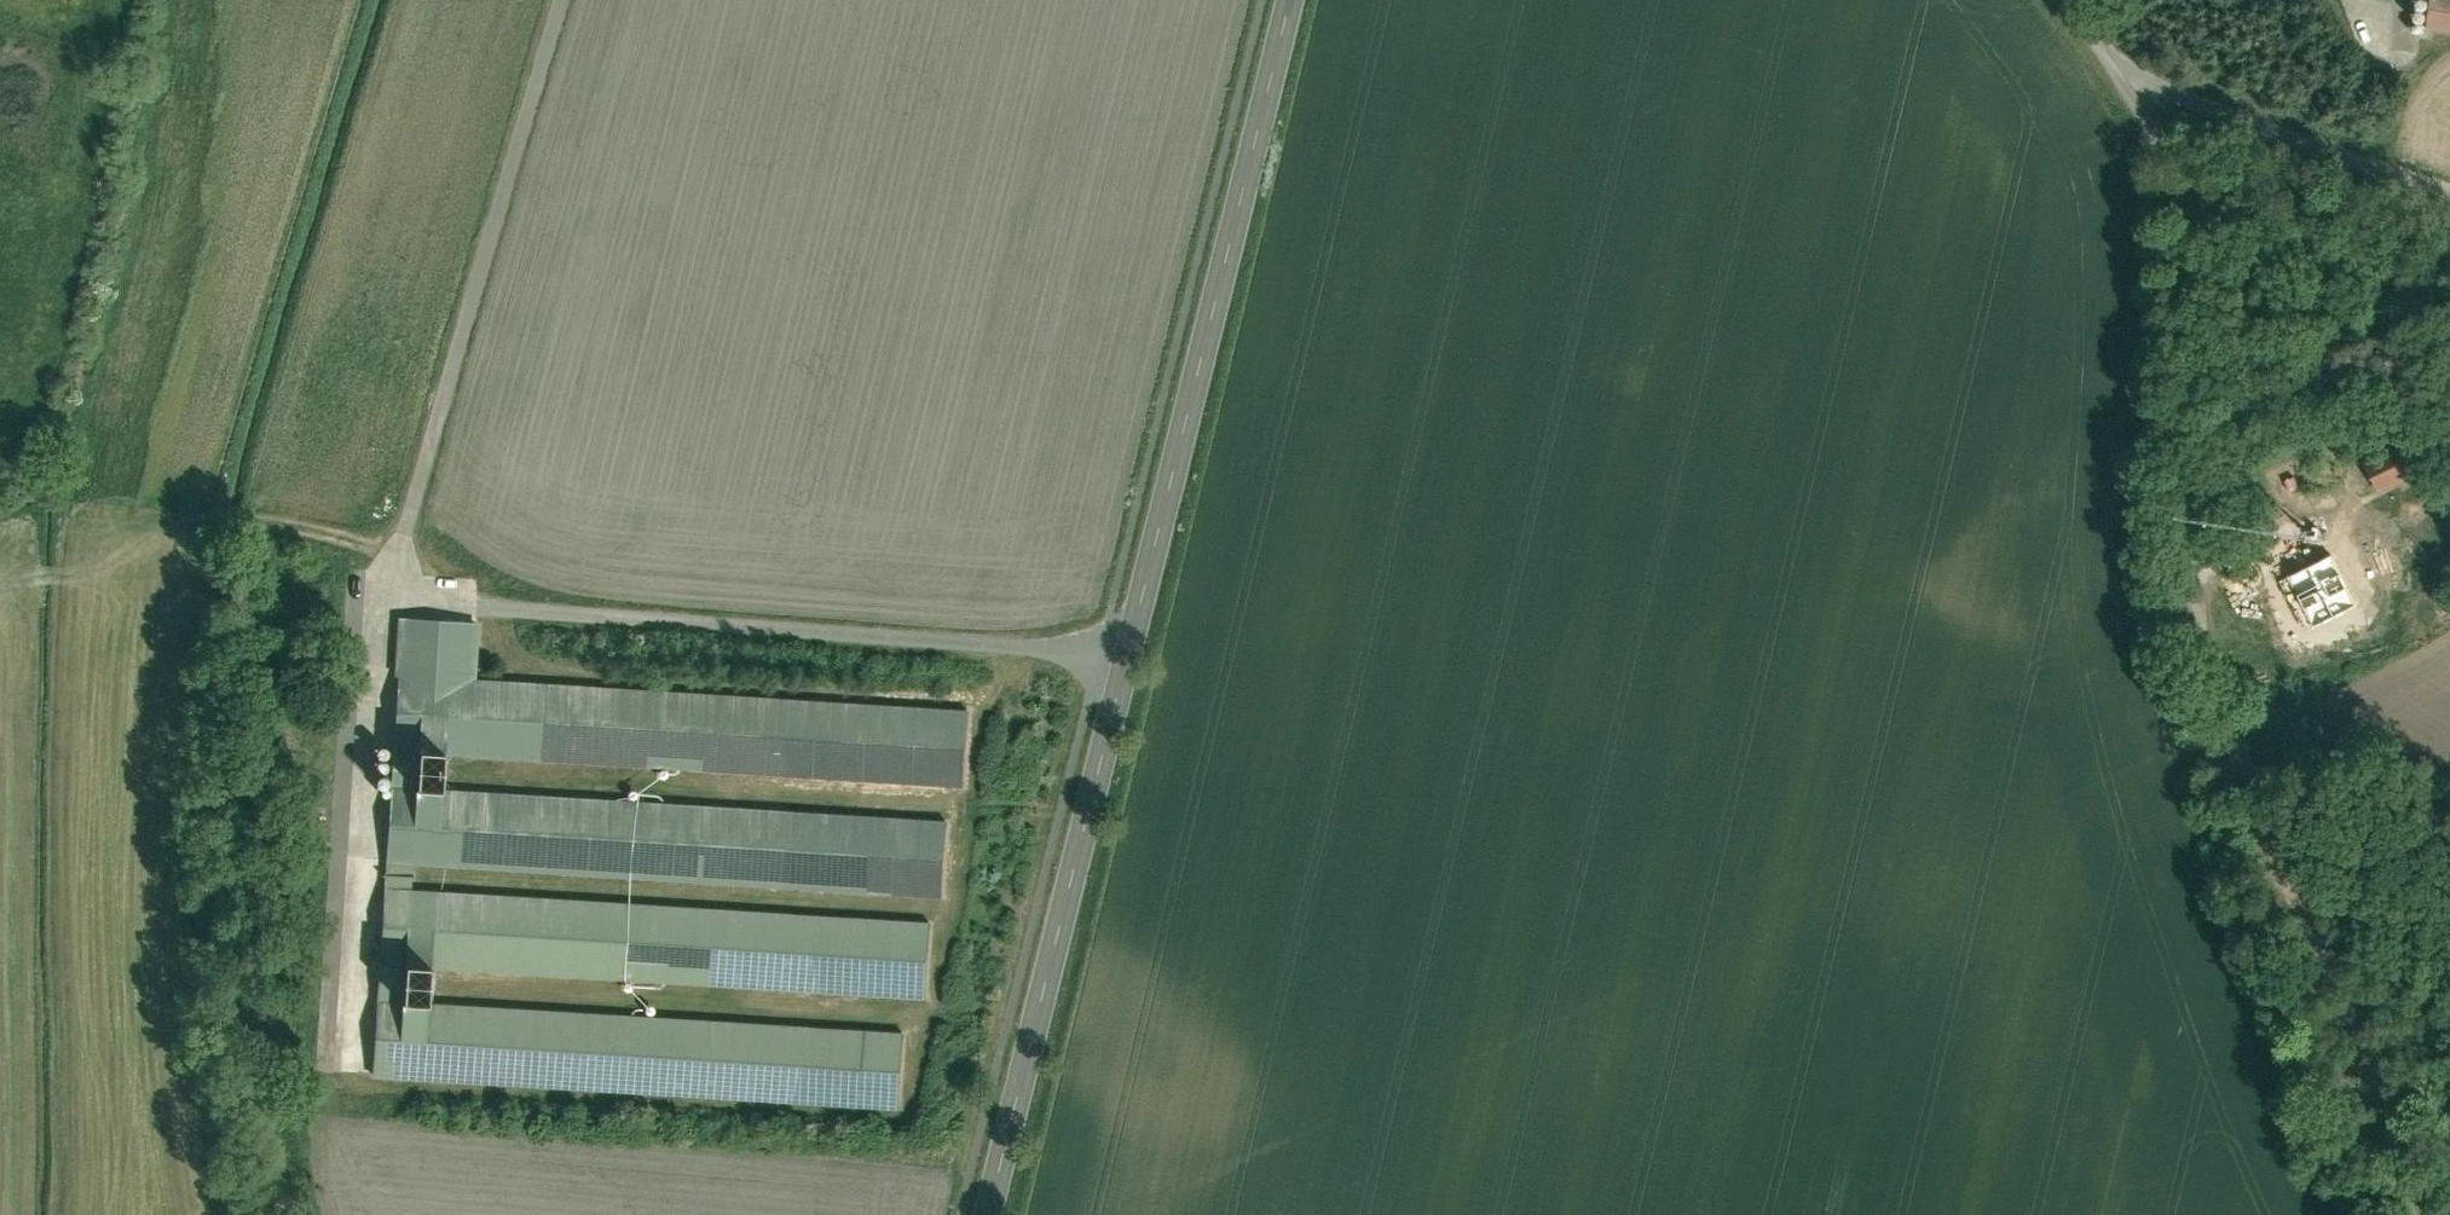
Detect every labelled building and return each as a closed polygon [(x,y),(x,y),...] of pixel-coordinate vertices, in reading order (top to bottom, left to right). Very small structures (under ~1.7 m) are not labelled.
[(2415,31),(2449,36),(2449,0),(2420,0),(2415,31)] [(2414,445),(2359,473),(2372,499),(2427,472),(2414,445)] [(2351,511),(2308,531),(2338,593),(2380,573),(2351,511)] [(970,699),(480,666),(484,614),(397,608),(365,1078),(903,1114),(909,1023),(427,991),(429,961),(927,995),(932,917),(410,882),(412,851),(939,886),(944,815),(442,782),(445,747),(964,781),(970,699)]
